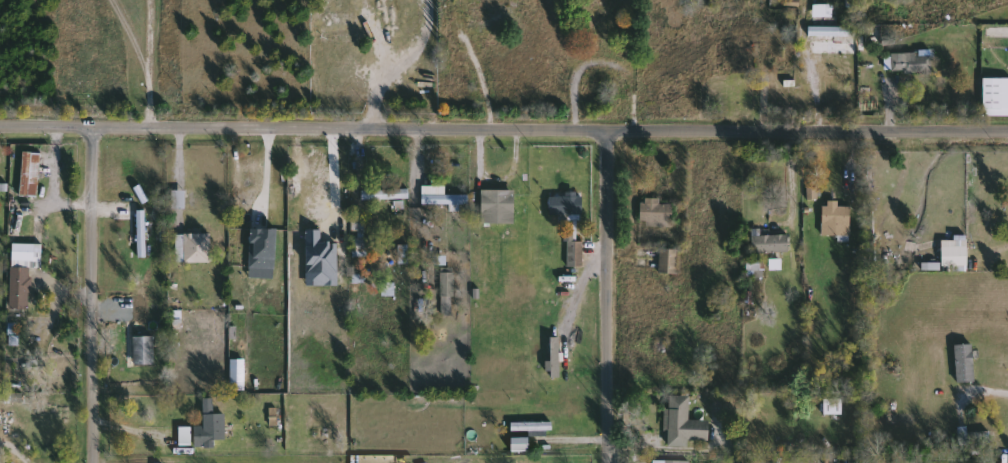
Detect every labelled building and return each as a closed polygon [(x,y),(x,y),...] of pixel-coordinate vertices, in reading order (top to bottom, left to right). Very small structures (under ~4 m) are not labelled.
[(834,18),(834,5),(815,5),(815,18),(834,18)] [(810,37),(856,37),(856,27),(810,27),(810,37)] [(932,73),(893,73),(893,54),(932,54),(932,73)] [(983,78),(1007,78),(1007,109),(1002,109),(1002,115),(983,115),(983,78)] [(40,153),(40,197),(21,197),(22,153),(40,153)] [(446,186),(446,194),(470,194),(470,204),(423,204),(423,186),(446,186)] [(410,190),(410,199),(363,199),(363,190),(410,190)] [(483,224),(483,190),(516,190),(516,224),(483,224)] [(173,209),(173,192),(206,192),(206,199),(221,199),(221,209),(173,209)] [(583,192),(583,220),(563,220),(563,215),(550,215),(550,192),(583,192)] [(263,201),(280,201),(280,210),(247,210),(247,195),(263,195),(263,201)] [(673,203),(673,226),(642,226),(642,199),(661,199),(661,203),(673,203)] [(840,236),(823,236),(823,201),(838,201),(838,206),(851,206),(851,240),(840,240),(840,236)] [(147,257),(138,257),(138,211),(147,211),(147,257)] [(752,235),(788,235),(788,253),(752,253),(752,235)] [(372,257),(354,257),(354,238),(372,238),(372,257)] [(568,266),(568,240),(585,240),(585,266),(568,266)] [(11,243),(40,244),(40,266),(29,265),(27,309),(8,308),(11,243)] [(968,246),(968,266),(942,266),(942,246),(968,246)] [(336,247),(336,265),(298,265),(298,247),(336,247)] [(661,273),(661,249),(678,249),(678,273),(661,273)] [(442,316),(442,268),(454,268),(454,316),(442,316)] [(156,337),(156,364),(134,364),(134,337),(156,337)] [(549,379),(549,343),(560,343),(560,379),(549,379)] [(975,382),(957,382),(956,345),(974,344),(975,382)] [(689,440),(689,447),(666,447),(667,396),(690,397),(689,420),(709,421),(709,441),(689,440)] [(226,414),(226,441),(216,441),(216,447),(180,447),(180,427),(193,427),(204,427),(204,399),(214,399),(214,414),(226,414)] [(843,399),(843,414),(825,414),(825,399),(843,399)] [(512,423),(552,423),(552,431),(512,431),(512,423)] [(528,438),(528,452),(511,452),(511,438),(528,438)]
